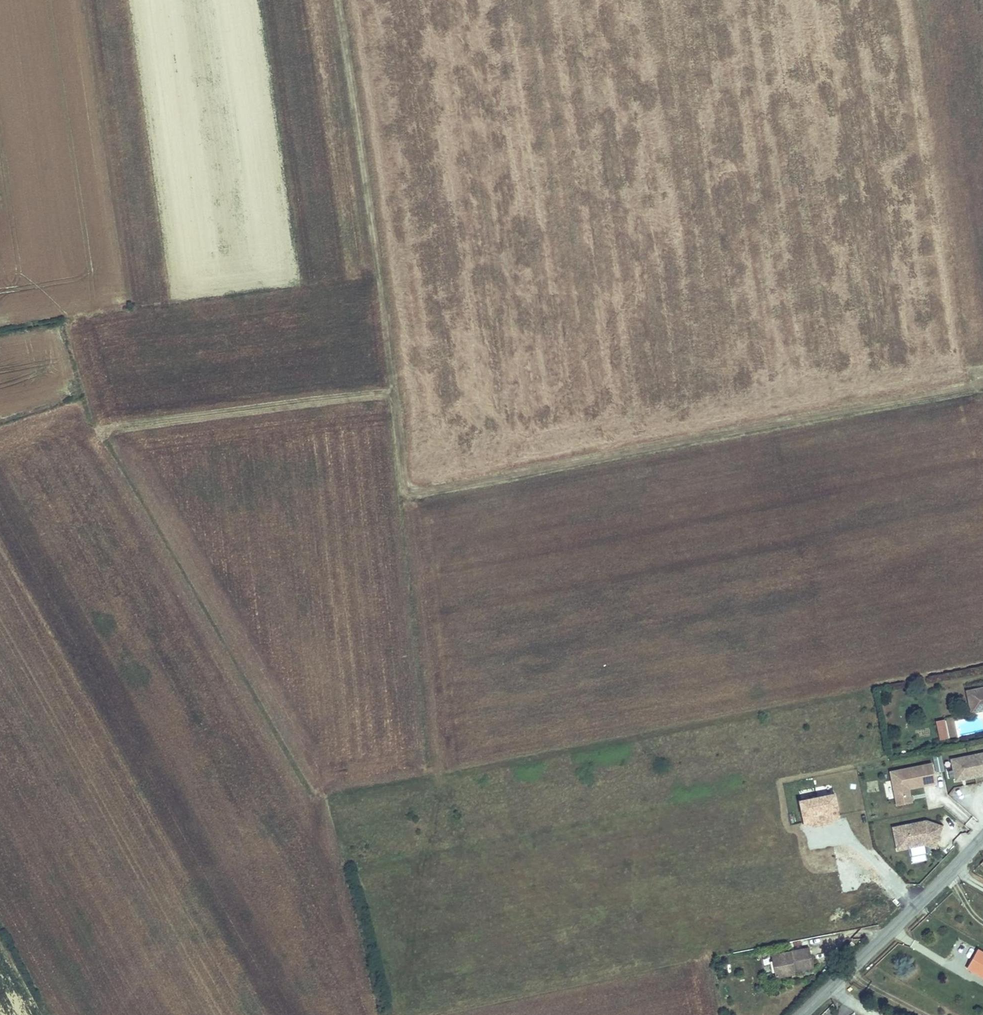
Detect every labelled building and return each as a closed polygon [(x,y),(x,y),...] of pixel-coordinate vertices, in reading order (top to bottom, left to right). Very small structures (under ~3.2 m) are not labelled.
[(974,691),(978,706),(982,705),(982,689),(974,691)] [(982,712),(982,705),(978,706),(974,691),(966,693),(971,715),(982,712)] [(954,718),(945,719),(948,738),(957,737),(954,718)] [(944,719),(935,721),(938,741),(948,739),(944,719)] [(946,761),(951,782),(982,775),(982,754),(946,761)] [(931,785),(927,766),(885,774),(892,808),(906,805),(903,791),(931,785)] [(865,782),(868,793),(879,791),(876,779),(865,782)] [(802,829),(840,822),(834,793),(796,800),(802,829)] [(930,849),(937,828),(921,823),(888,829),(892,852),(920,846),(930,849)] [(808,944),(770,952),(775,974),(786,972),(785,969),(793,967),(812,963),(808,944)] [(978,947),(969,965),(982,972),(982,950),(978,947)] [(769,956),(763,957),(765,975),(772,975),(769,956)]
